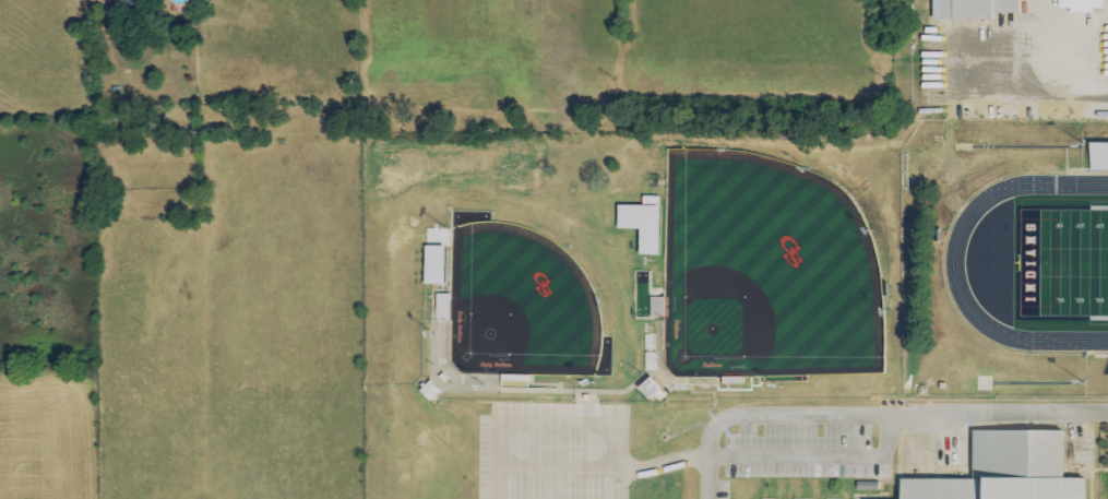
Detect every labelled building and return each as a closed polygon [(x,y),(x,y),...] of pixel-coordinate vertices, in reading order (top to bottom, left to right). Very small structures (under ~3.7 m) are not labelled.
[(932,20),(993,19),(993,14),(1019,13),(1019,0),(931,0),(932,20)] [(1058,8),(1068,9),(1068,14),(1092,14),(1092,9),(1102,9),(1102,0),(1058,0),(1058,8)] [(1089,171),(1107,171),(1107,142),(1089,142),(1089,171)] [(616,205),(615,229),(637,229),(636,256),(657,256),(658,197),(641,197),(641,205),(616,205)] [(443,246),(422,246),(422,284),(442,285),(443,246)] [(449,294),(435,294),(435,320),(449,320),(449,294)] [(440,392),(430,380),(418,391),(429,402),(440,392)] [(1082,478),(1060,478),(1060,431),(969,431),(970,479),(897,479),(897,498),(1082,498),(1082,478)]
